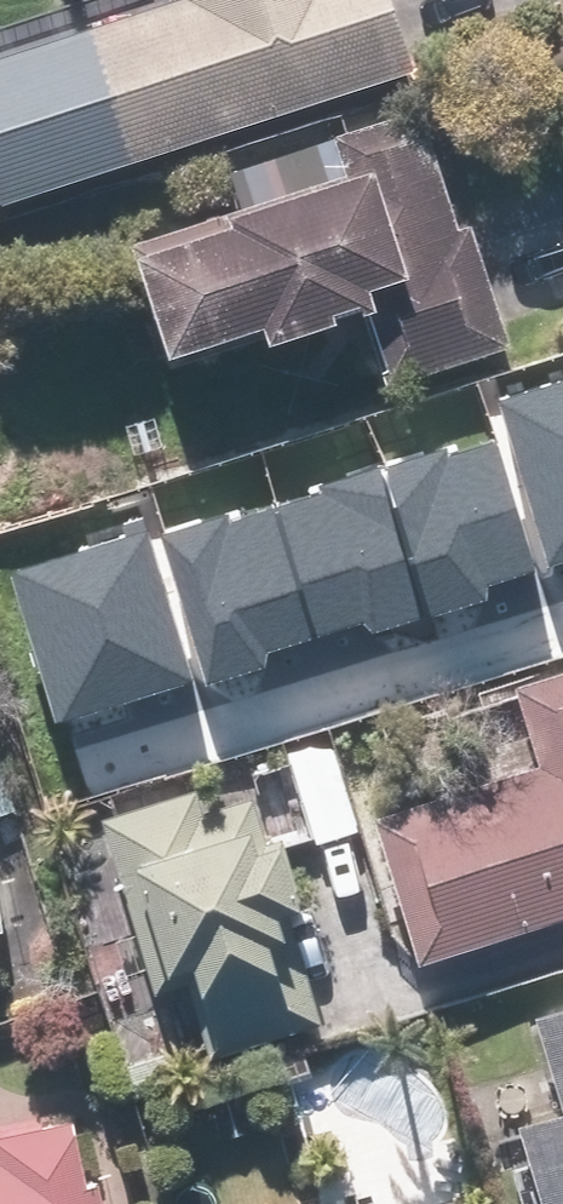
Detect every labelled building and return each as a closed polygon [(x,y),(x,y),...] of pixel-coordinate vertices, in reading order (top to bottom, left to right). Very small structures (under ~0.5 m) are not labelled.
[(120,162),(410,70),(388,0),(184,0),(184,1),(79,35),(120,162)] [(341,176),(125,245),(163,364),(354,304),(380,387),(502,349),(462,224),(452,227),(415,110),(329,137),(341,176)] [(497,400),(548,569),(562,565),(562,380),(497,400)] [(385,465),(432,617),(489,600),(485,587),(536,571),(496,440),(445,455),(443,448),(385,465)] [(324,483),(326,491),(224,521),(222,514),(165,531),(211,683),(268,666),(264,653),(366,622),(370,636),(427,618),(381,466),(324,483)] [(53,724),(191,685),(147,533),(9,572),(53,724)] [(409,959),(562,914),(562,671),(515,685),(539,767),(367,817),(409,959)] [(192,792),(99,819),(149,990),(183,980),(205,1056),(320,1022),(254,798),(198,814),(192,792)] [(526,1018),(555,1112),(513,1125),(538,1203),(562,1203),(562,1006),(526,1018)] [(70,1120),(0,1134),(0,1203),(102,1203),(96,1178),(83,1181),(70,1120)]
